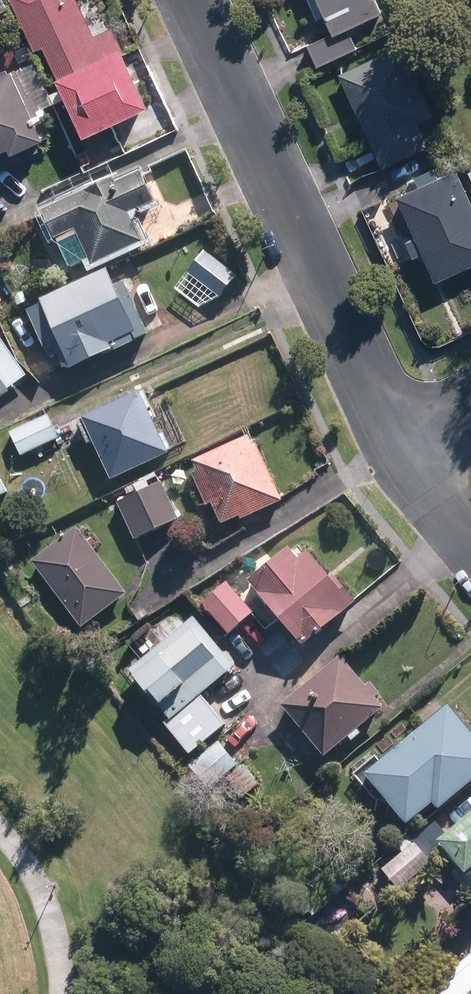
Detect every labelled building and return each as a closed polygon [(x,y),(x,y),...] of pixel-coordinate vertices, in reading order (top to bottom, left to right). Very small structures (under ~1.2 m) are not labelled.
[(11,10),(6,0),(0,0),(0,15),(11,10)] [(58,77),(85,136),(146,107),(149,106),(126,54),(113,27),(95,36),(78,0),(13,0),(36,51),(44,47),(58,77)] [(317,17),(323,14),(332,33),(307,44),(318,66),(356,49),(346,28),(382,12),(376,0),(309,0),(317,17)] [(398,46),(337,74),(381,168),(427,147),(417,124),(431,118),(398,46)] [(23,158),(40,150),(36,142),(53,134),(34,92),(28,95),(16,69),(0,76),(0,171),(23,161),(23,158)] [(454,169),(393,197),(412,238),(404,241),(411,258),(419,254),(432,283),(470,265),(470,206),(454,169)] [(113,181),(41,214),(54,242),(75,232),(91,268),(142,244),(128,215),(154,203),(140,174),(115,186),(113,181)] [(200,310),(221,299),(237,278),(204,254),(188,277),(189,277),(178,294),(200,310)] [(105,274),(39,304),(41,310),(27,316),(45,354),(53,350),(63,371),(67,369),(69,373),(106,356),(107,357),(148,338),(124,287),(114,292),(105,274)] [(9,393),(8,391),(27,377),(0,341),(0,400),(9,393)] [(139,393),(81,421),(109,483),(168,456),(139,393)] [(48,417),(10,434),(20,456),(58,439),(48,417)] [(248,438),(192,464),(197,474),(192,477),(206,509),(211,506),(221,527),(239,519),(241,523),(284,503),(257,446),(253,448),(248,438)] [(0,482),(0,498),(10,494),(4,481),(0,482)] [(164,484),(117,505),(133,541),(180,520),(164,484)] [(128,595),(78,529),(32,564),(82,630),(128,595)] [(297,640),(351,595),(331,570),(328,573),(304,544),(292,554),(282,541),(243,574),(297,640)] [(198,599),(226,630),(251,607),(223,576),(198,599)] [(188,612),(121,668),(161,716),(159,719),(186,750),(222,720),(196,689),(230,661),(188,612)] [(320,751),(380,702),(338,650),(277,699),(320,751)] [(359,768),(402,819),(428,797),(434,804),(470,773),(470,729),(444,697),(359,768)] [(235,761),(216,738),(186,762),(205,785),(235,761)] [(241,760),(224,775),(239,794),(257,780),(241,760)] [(442,829),(432,816),(408,836),(410,838),(378,864),(396,886),(429,859),(427,857),(441,846),(460,868),(470,859),(470,804),(442,829)] [(424,983),(433,993),(470,993),(470,944),(424,983)]
